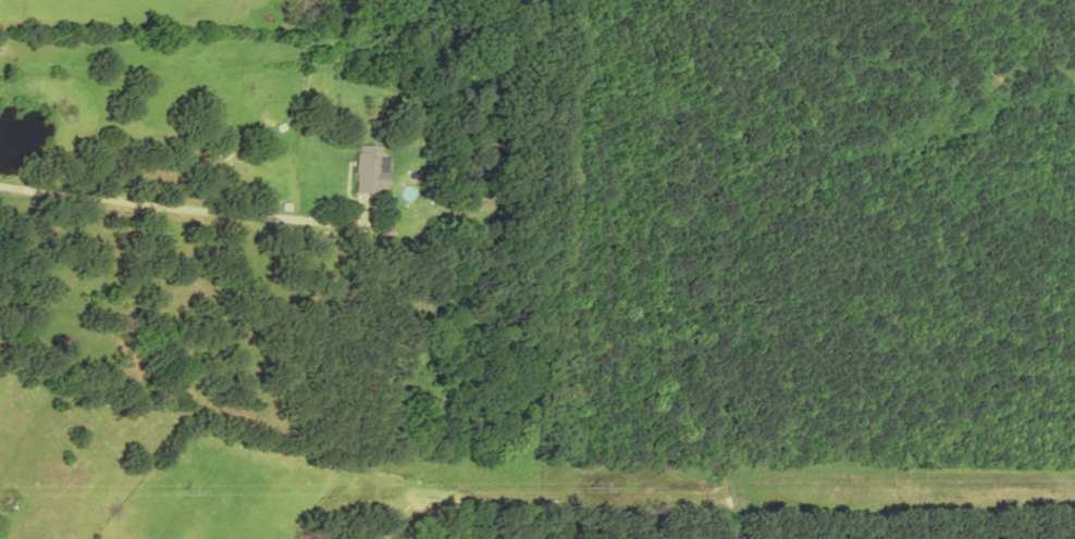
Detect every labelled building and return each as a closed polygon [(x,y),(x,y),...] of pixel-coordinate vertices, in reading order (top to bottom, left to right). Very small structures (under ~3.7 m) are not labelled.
[(352,191),(385,191),(384,155),(376,155),(376,144),(352,144),(352,191)]
